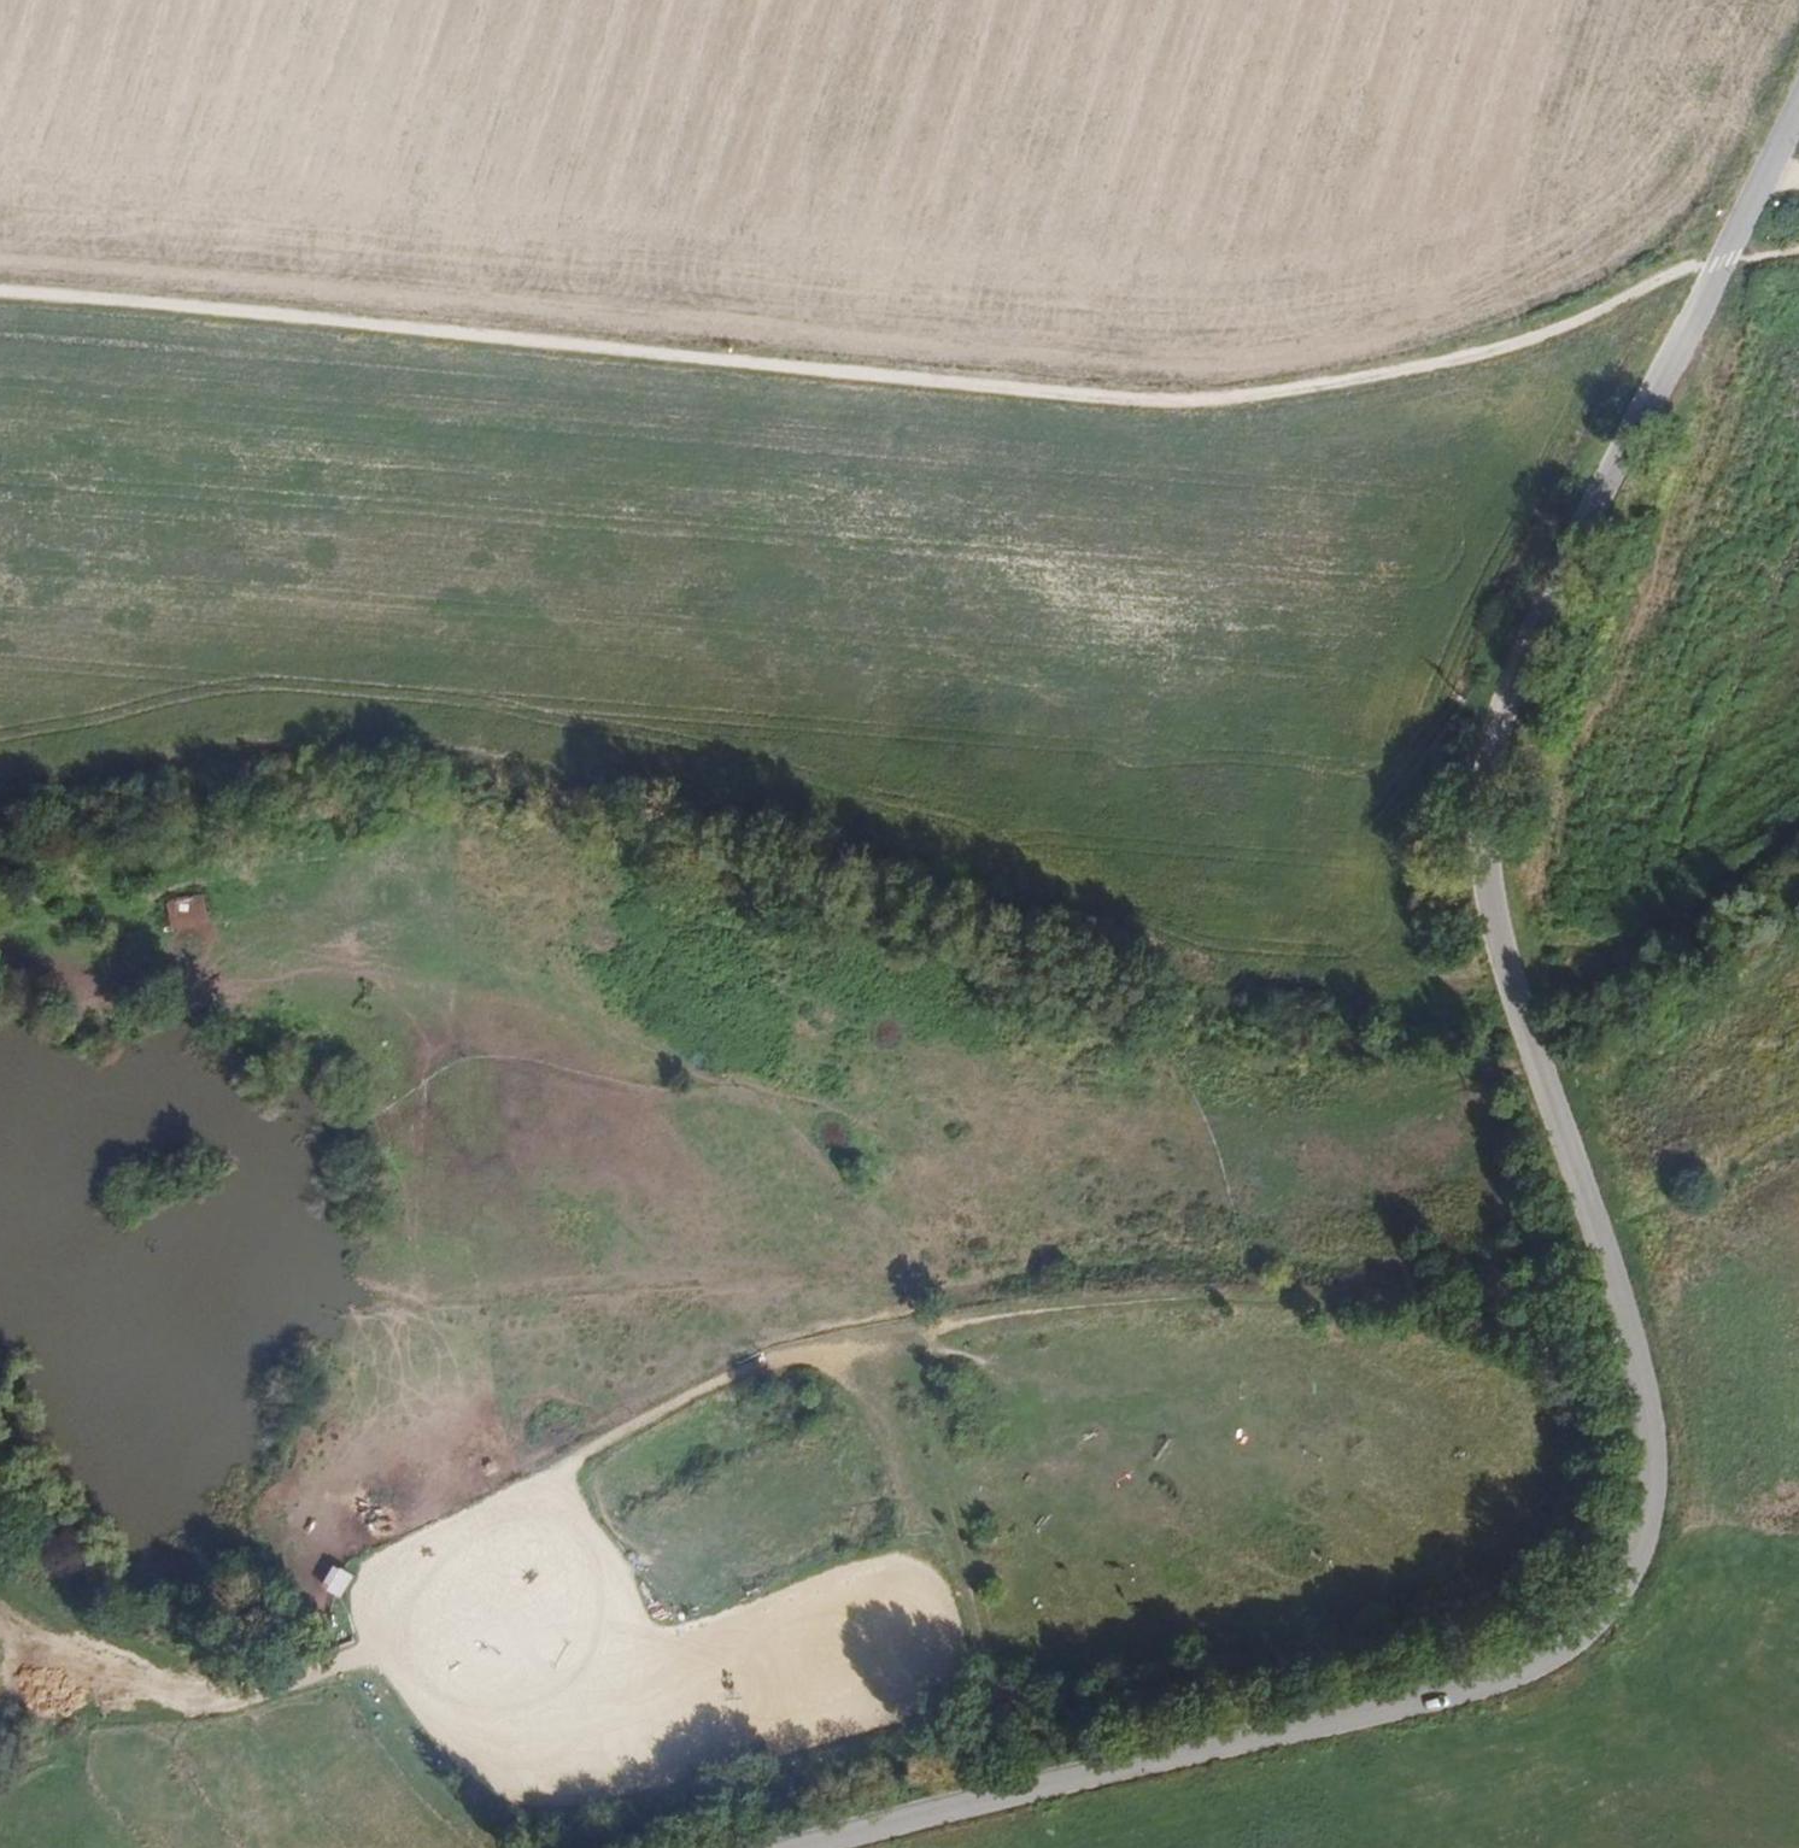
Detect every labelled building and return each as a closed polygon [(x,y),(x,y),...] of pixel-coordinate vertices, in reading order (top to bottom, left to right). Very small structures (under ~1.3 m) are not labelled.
[(166,903),(173,930),(211,920),(204,893),(166,903)] [(344,1598),(354,1574),(332,1564),(322,1588),(344,1598)]
